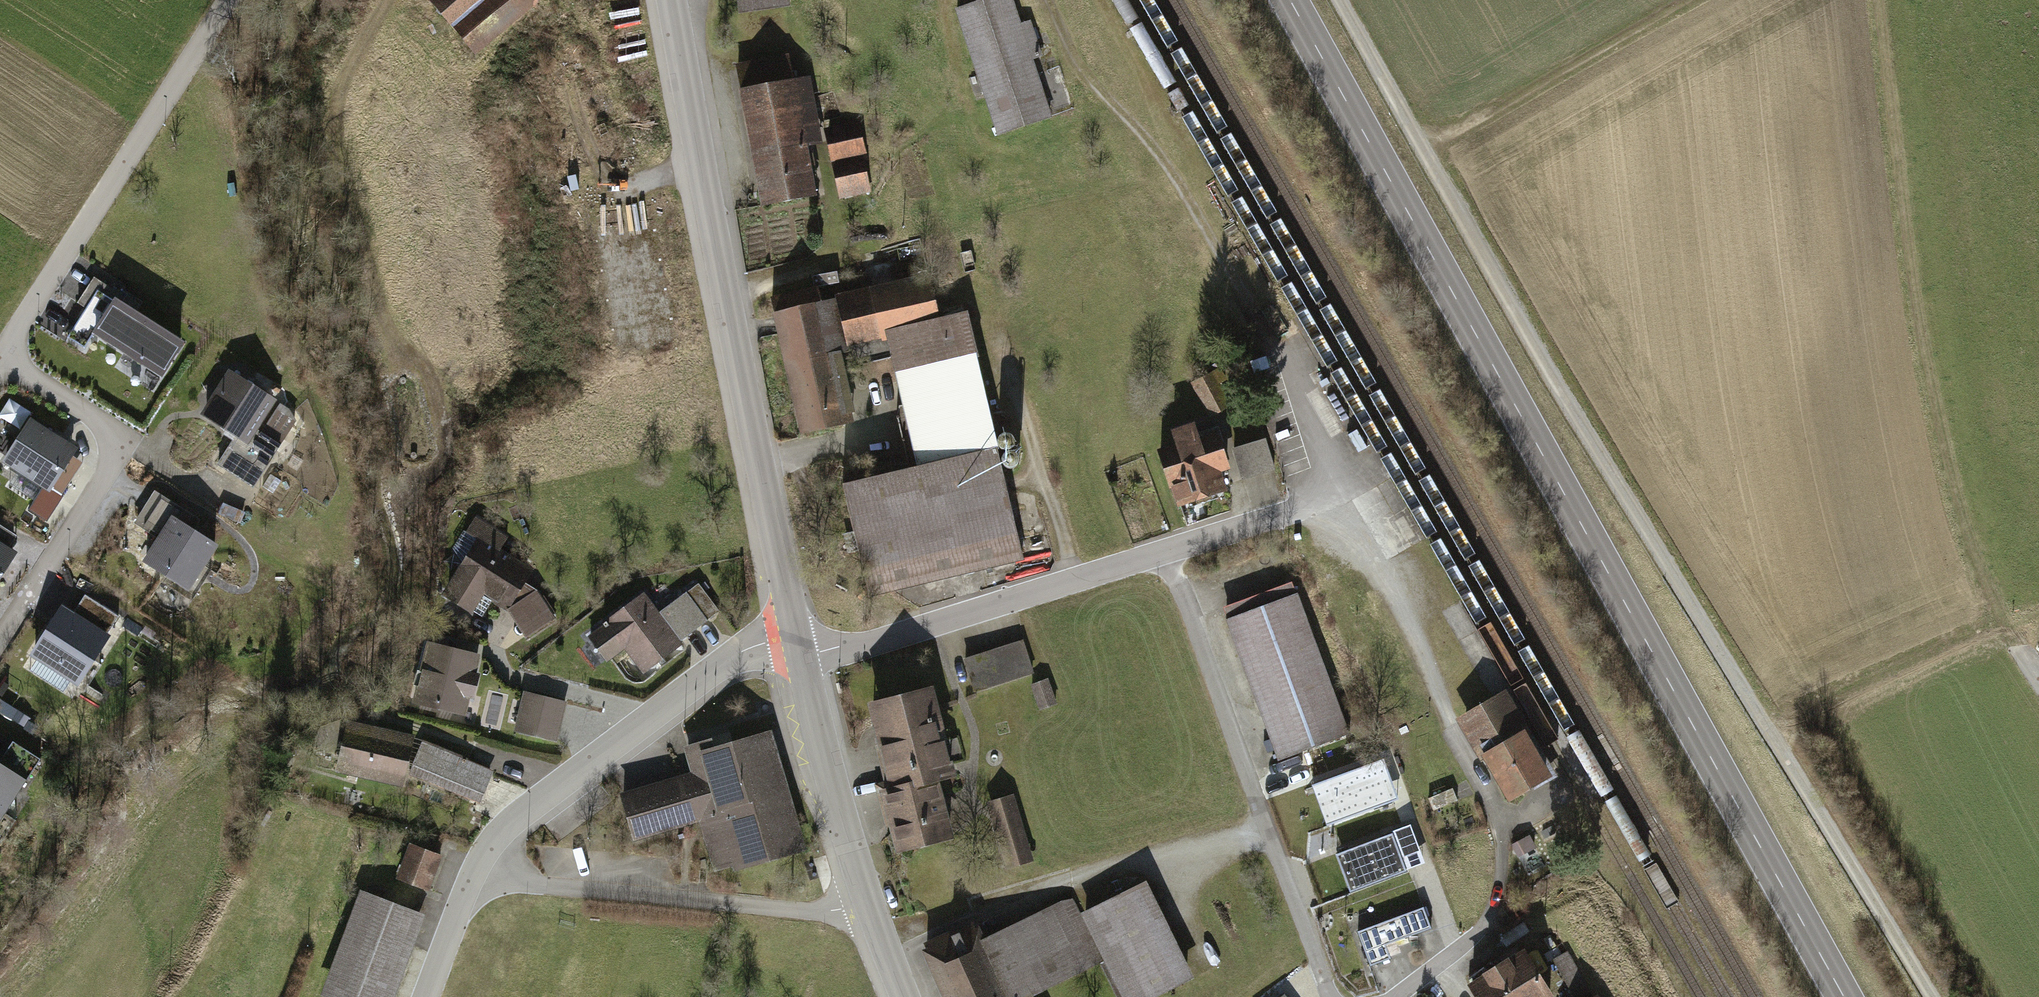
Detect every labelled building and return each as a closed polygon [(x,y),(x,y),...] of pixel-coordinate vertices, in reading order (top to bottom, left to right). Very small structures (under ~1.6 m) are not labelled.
[(475,57),(539,0),(424,0),(475,57)] [(738,13),(784,5),(783,0),(735,0),(738,13)] [(1015,0),(979,0),(954,8),(995,135),(1053,116),(1015,0)] [(786,58),(738,67),(762,200),(814,191),(806,145),(821,142),(821,128),(809,78),(791,81),(786,58)] [(853,120),(821,128),(841,201),(873,193),(853,120)] [(927,274),(832,298),(845,351),(886,341),(884,332),(938,319),(927,274)] [(815,285),(766,296),(799,432),(855,419),(838,352),(845,351),(832,298),(819,302),(815,285)] [(107,298),(88,330),(160,373),(179,340),(107,298)] [(884,332),(886,341),(915,464),(996,445),(964,313),(938,319),(884,332)] [(1208,411),(1234,399),(1218,365),(1192,377),(1208,411)] [(226,366),(198,413),(247,441),(274,394),(226,366)] [(0,453),(0,462),(45,489),(71,447),(22,418),(0,453)] [(1164,442),(1150,448),(1173,511),(1223,493),(1217,474),(1226,471),(1213,436),(1202,440),(1194,419),(1160,431),(1164,442)] [(1237,440),(1245,473),(1277,466),(1269,432),(1237,440)] [(915,464),(840,483),(868,596),(1019,560),(992,447),(915,464)] [(183,587),(215,537),(171,509),(139,559),(183,587)] [(510,535),(477,516),(453,552),(462,559),(439,596),(469,615),(484,595),(504,609),(484,639),(508,653),(551,624),(527,584),(531,567),(501,553),(510,535)] [(14,552),(6,547),(14,534),(0,526),(0,575),(14,552)] [(1289,584),(1219,610),(1277,765),(1347,738),(1289,584)] [(599,616),(605,625),(584,639),(603,666),(624,652),(641,677),(679,651),(637,590),(599,616)] [(38,655),(76,679),(115,619),(77,595),(38,655)] [(1020,641),(961,661),(973,697),(1032,677),(1020,641)] [(478,655),(421,642),(407,704),(466,716),(478,655)] [(1048,681),(1028,688),(1038,714),(1058,707),(1048,681)] [(930,682),(867,699),(891,786),(877,790),(894,853),(952,837),(937,782),(956,777),(930,682)] [(562,700),(517,692),(510,736),(554,743),(562,700)] [(1505,696),(1458,722),(1507,809),(1530,797),(1554,784),(1549,775),(1529,736),(1505,696)] [(418,737),(345,718),(333,773),(405,789),(409,779),(476,807),(491,773),(418,737)] [(765,722),(680,745),(687,770),(614,789),(627,839),(701,819),(714,868),(799,845),(765,722)] [(1549,775),(1554,784),(1561,780),(1536,732),(1529,736),(1549,775)] [(33,757),(6,740),(0,751),(0,812),(33,757)] [(1012,793),(984,802),(1006,868),(1033,859),(1012,793)] [(1392,839),(1336,858),(1349,895),(1405,876),(1392,839)] [(441,853),(406,841),(393,881),(427,893),(441,853)] [(1144,886),(1081,916),(1101,958),(1119,996),(1159,996),(1190,982),(1144,886)] [(353,891),(317,996),(394,996),(422,914),(353,891)] [(980,942),(1007,996),(1016,996),(1101,958),(1081,916),(1073,898),(980,942)] [(1423,904),(1358,931),(1372,965),(1393,956),(1388,946),(1433,928),(1423,904)] [(918,949),(941,996),(1007,996),(980,942),(972,924),(918,949)] [(1469,982),(1477,996),(1550,996),(1525,951),(1469,982)]
